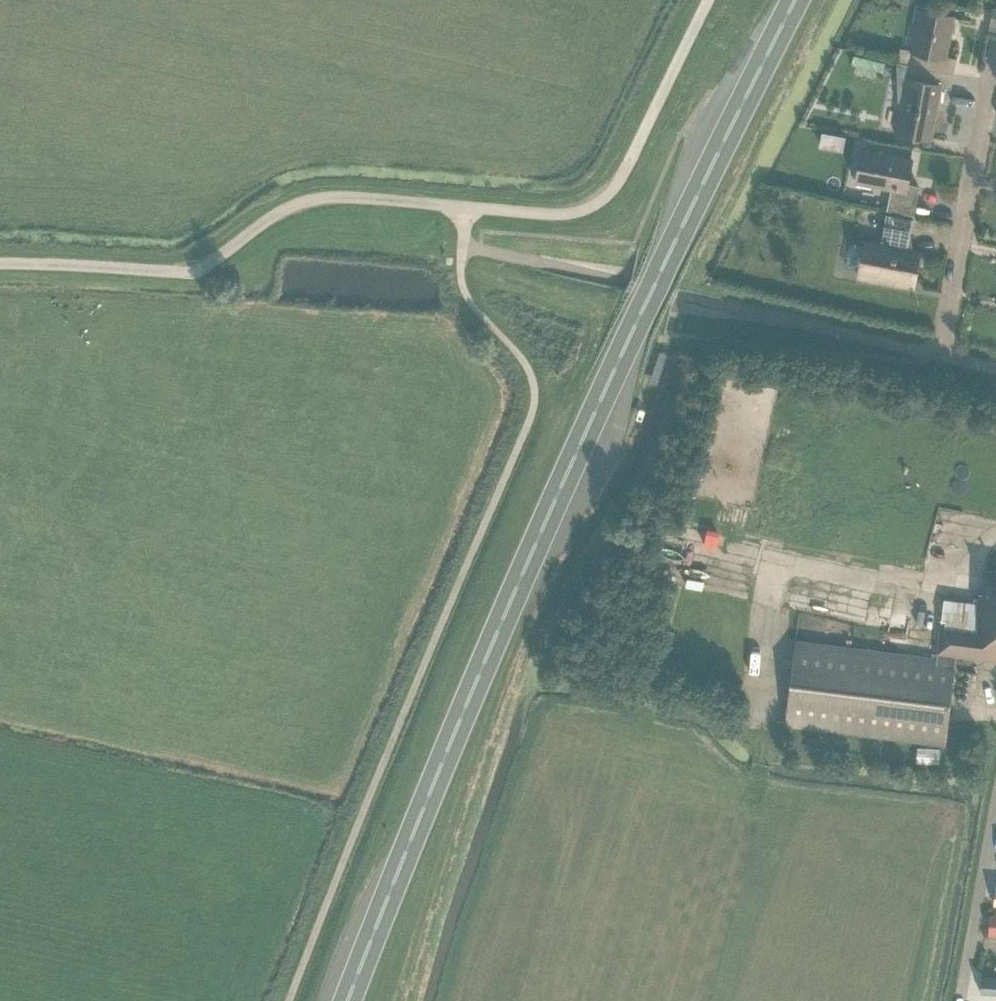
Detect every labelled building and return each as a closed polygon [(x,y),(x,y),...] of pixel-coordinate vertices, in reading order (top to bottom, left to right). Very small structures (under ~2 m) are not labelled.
[(917,9),(909,48),(909,51),(912,52),(910,63),(924,66),(954,72),(957,58),(946,55),(953,15),(917,9)] [(954,72),(924,66),(910,63),(909,64),(896,61),(897,100),(899,101),(893,130),(930,137),(940,85),(951,87),(954,72)] [(890,187),(886,208),(912,214),(918,186),(906,184),(911,159),(862,149),(856,181),(890,187)] [(859,269),(858,274),(914,284),(920,251),(907,248),(913,219),(886,214),(883,231),(896,234),(894,246),(865,240),(863,250),(849,247),(845,267),(859,269)] [(640,406),(637,417),(642,419),(646,408),(640,406)] [(986,569),(983,592),(979,592),(978,602),(945,598),(941,632),(942,632),(939,652),(937,651),(936,657),(795,639),(785,725),(945,744),(956,654),(995,659),(995,571),(986,569)] [(994,975),(981,974),(980,993),(995,994),(995,975),(994,975)]
